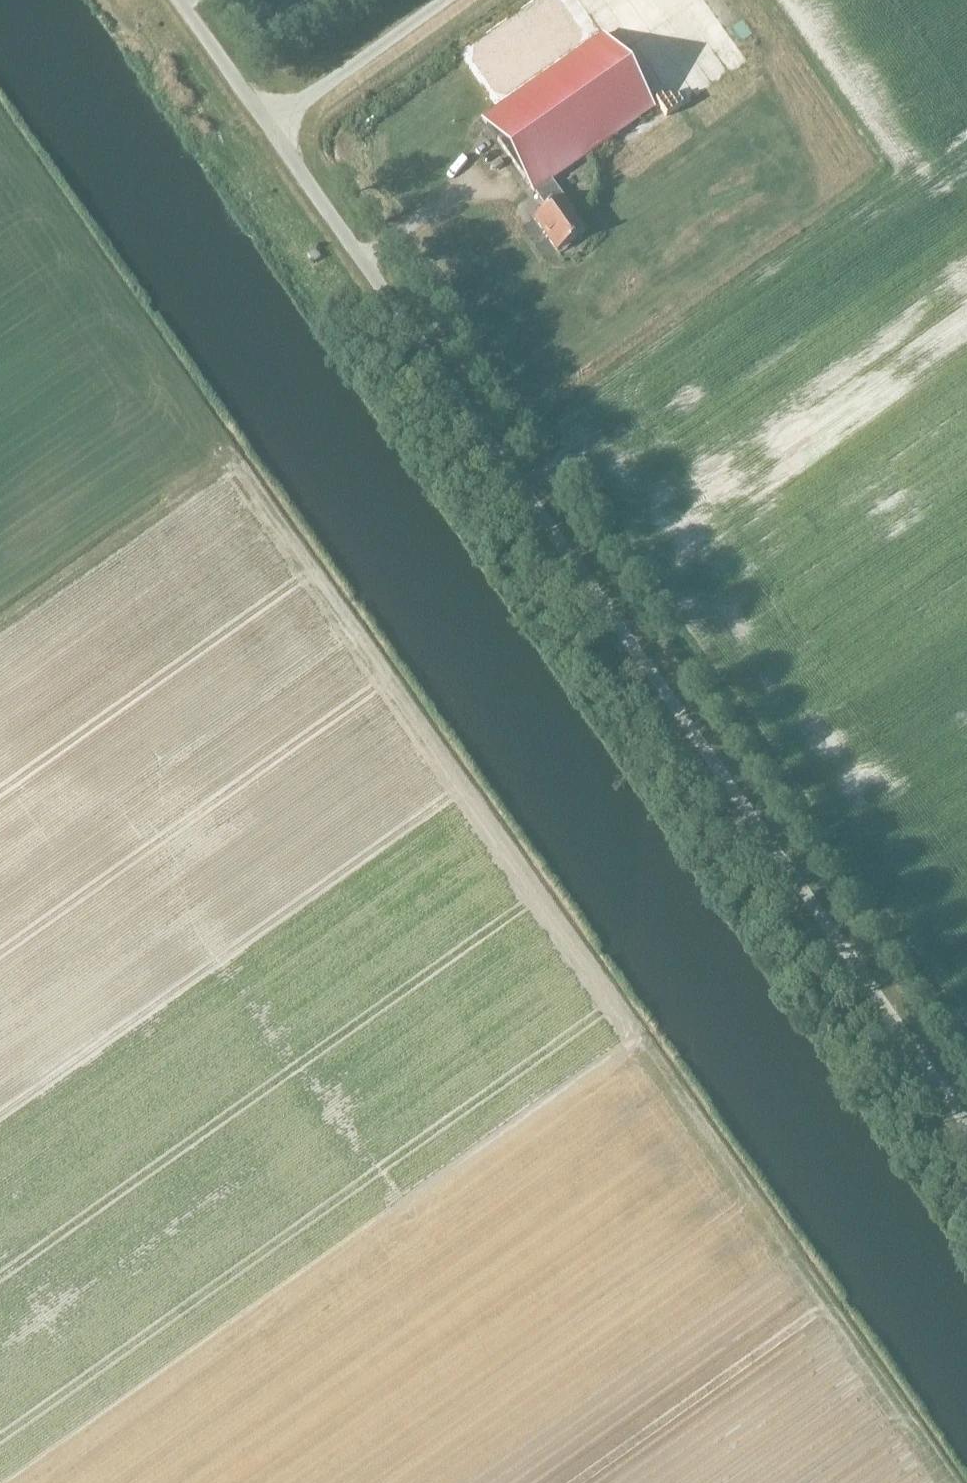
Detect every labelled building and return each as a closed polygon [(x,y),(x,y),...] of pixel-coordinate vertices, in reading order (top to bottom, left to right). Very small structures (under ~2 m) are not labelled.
[(453,63),(459,72),(560,5),(556,0),(539,0),(517,15),(524,25),(512,33),(508,26),(453,63)] [(469,113),(514,189),(641,115),(590,28),(587,30),(571,4),(459,69),(481,106),(469,113)] [(525,187),(533,202),(549,193),(541,178),(525,187)] [(554,195),(521,209),(539,249),(572,235),(554,195)] [(688,282),(705,273),(700,264),(683,273),(688,282)]
